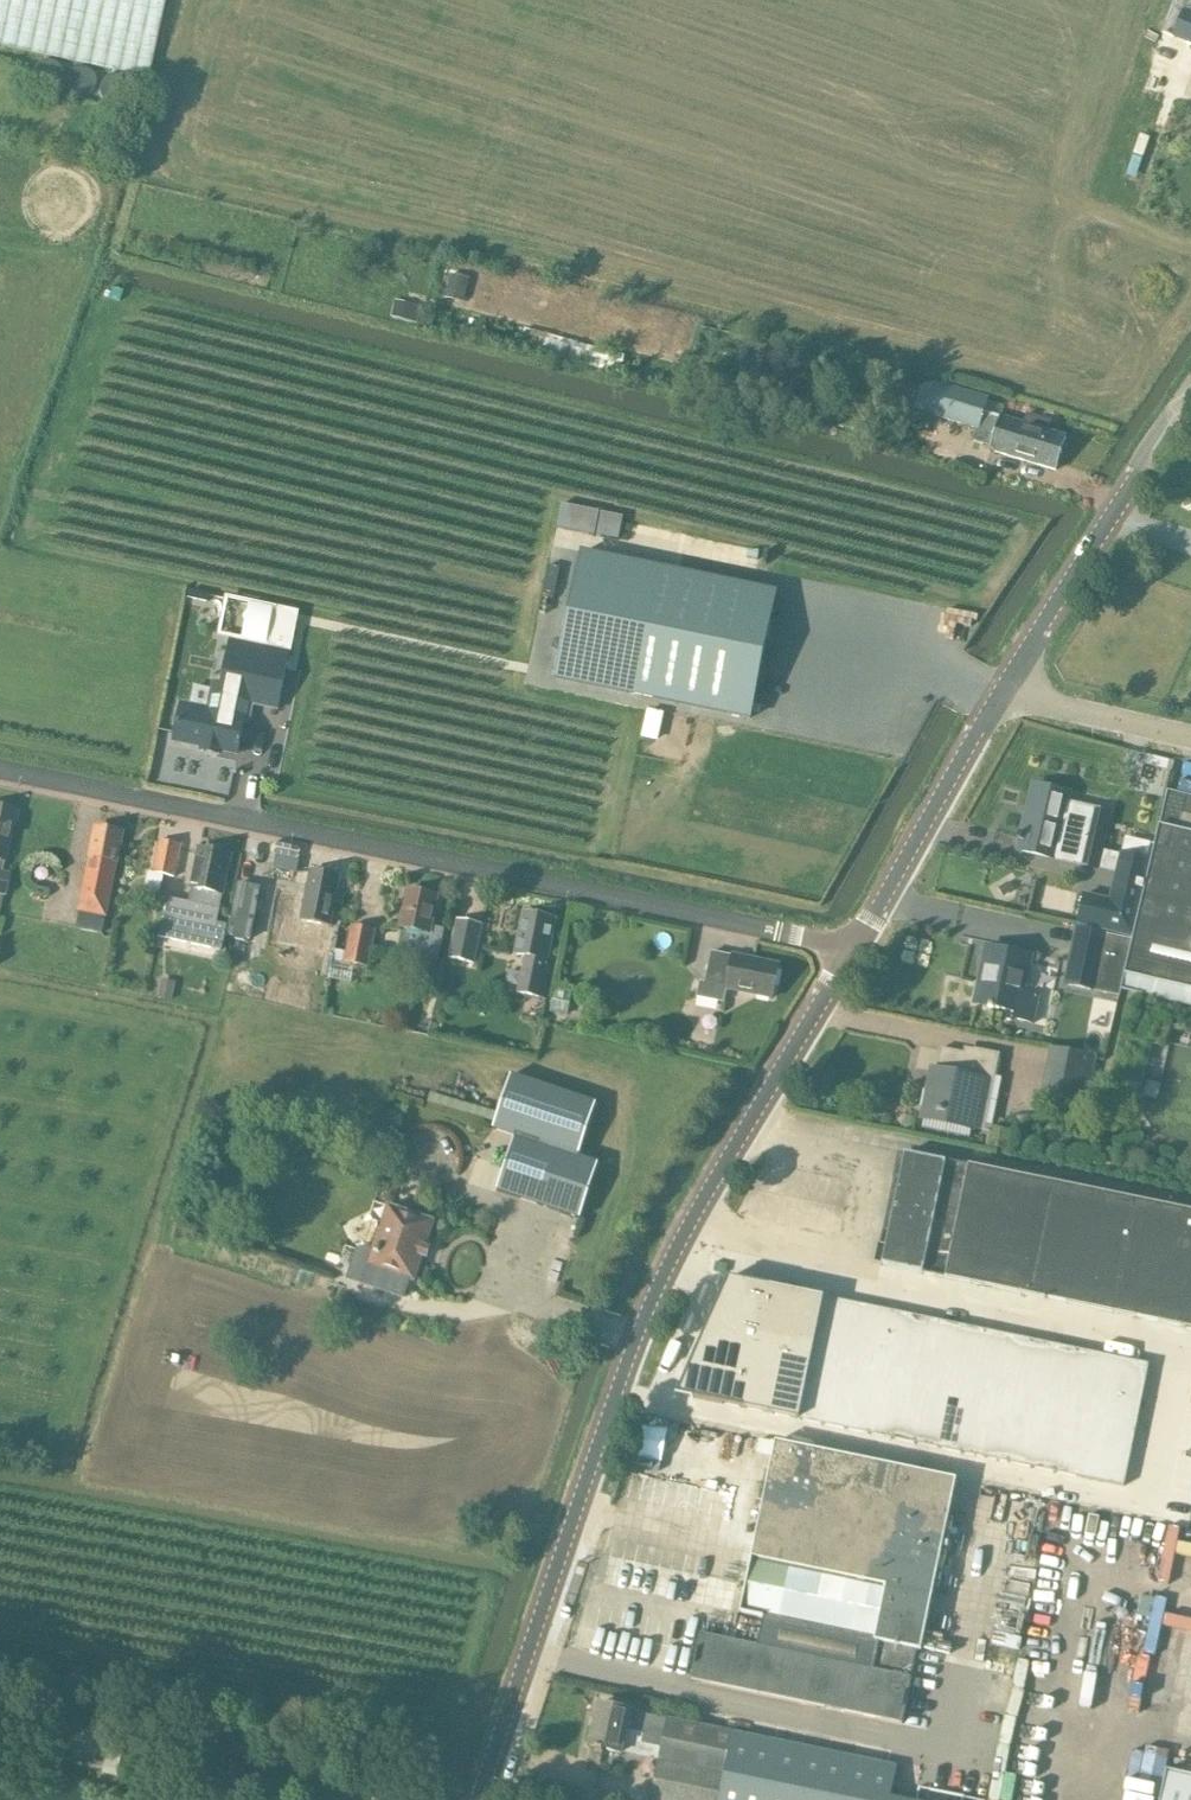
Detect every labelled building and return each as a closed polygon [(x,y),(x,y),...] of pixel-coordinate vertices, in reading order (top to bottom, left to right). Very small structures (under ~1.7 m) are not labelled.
[(149,78),(165,0),(0,0),(0,46),(149,78)] [(1051,9),(1055,0),(1045,0),(1042,5),(1051,9)] [(1190,45),(1190,11),(1183,8),(1172,37),(1190,45)] [(1036,22),(1032,31),(1041,34),(1045,25),(1036,22)] [(1149,105),(1132,146),(1156,156),(1173,115),(1149,105)] [(1179,165),(1190,170),(1190,136),(1179,165)] [(1133,189),(1129,200),(1137,203),(1141,192),(1133,189)] [(1141,192),(1137,203),(1145,207),(1150,196),(1141,192)] [(1164,202),(1159,212),(1168,216),(1172,205),(1164,202)] [(451,275),(445,300),(464,304),(470,279),(451,275)] [(392,318),(412,323),(416,305),(396,301),(392,318)] [(928,384),(908,378),(901,404),(920,409),(920,411),(935,415),(935,417),(978,429),(974,441),(991,446),(990,450),(1056,470),(1066,437),(1048,431),(1051,422),(1027,414),(1024,424),(1000,417),(999,419),(985,415),(989,398),(945,385),(944,387),(928,382),(928,384)] [(989,398),(985,415),(999,419),(1000,417),(1004,402),(989,398)] [(624,517),(561,504),(557,528),(595,536),(595,534),(619,539),(624,517)] [(556,678),(751,718),(776,593),(582,553),(556,678)] [(212,594),(191,589),(189,596),(210,601),(212,594)] [(218,696),(215,695),(211,712),(182,706),(175,740),(237,753),(244,723),(250,724),(254,705),(279,710),(299,612),(249,602),(226,596),(217,636),(230,639),(218,696)] [(1027,814),(1018,850),(1055,858),(1081,864),(1094,807),(1068,801),(1070,794),(1039,787),(1033,815),(1027,814)] [(1167,790),(1155,845),(1122,989),(1190,1006),(1190,795),(1167,790)] [(0,808),(0,914),(4,896),(6,897),(11,873),(2,871),(14,811),(0,808)] [(96,827),(79,912),(80,912),(106,917),(123,833),(96,827)] [(146,837),(140,870),(149,872),(165,875),(175,878),(181,844),(146,837)] [(1077,926),(1133,938),(1155,845),(1126,838),(1122,854),(1120,853),(1109,899),(1084,893),(1077,926)] [(192,887),(189,902),(167,897),(158,937),(222,950),(228,925),(217,922),(219,909),(230,855),(199,849),(192,886),(192,887)] [(339,876),(312,870),(302,920),(284,916),(278,942),(297,946),(293,964),(314,968),(323,924),(329,925),(339,876)] [(437,895),(408,890),(401,928),(407,929),(402,956),(439,963),(445,929),(431,926),(437,895)] [(555,919),(524,913),(516,955),(525,957),(518,994),(550,1000),(557,960),(547,958),(555,919)] [(484,925),(457,919),(448,958),(476,964),(484,925)] [(376,930),(352,925),(344,963),(356,966),(369,968),(376,930)] [(1077,926),(1064,985),(1120,997),(1122,989),(1133,938),(1077,926)] [(1031,956),(987,947),(975,1003),(1019,1012),(1017,1020),(1033,1024),(1039,995),(1024,992),(1031,956)] [(779,965),(711,951),(705,982),(700,981),(697,997),(724,1003),(727,988),(773,998),(779,965)] [(177,981),(164,978),(160,996),(172,999),(177,981)] [(568,1019),(574,995),(556,991),(551,1015),(568,1019)] [(1153,1020),(1148,1042),(1149,1043),(1165,1046),(1170,1025),(1153,1020)] [(430,1022),(428,1032),(436,1034),(439,1024),(430,1022)] [(1136,1095),(1149,1043),(1148,1042),(1119,1036),(1106,1088),(1136,1095)] [(1098,1057),(1051,1047),(1041,1095),(1088,1105),(1098,1057)] [(973,1055),(942,1049),(934,1086),(929,1085),(924,1109),(926,1109),(923,1128),(970,1137),(974,1118),(975,1119),(983,1081),(993,1084),(999,1054),(974,1049),(973,1055)] [(512,1075),(494,1128),(516,1136),(578,1157),(596,1103),(512,1075)] [(578,1157),(516,1136),(498,1190),(560,1211),(580,1218),(598,1164),(578,1157)] [(906,1153),(883,1265),(1190,1329),(1190,1212),(906,1153)] [(368,1224),(363,1241),(365,1247),(374,1249),(363,1283),(403,1297),(409,1279),(414,1280),(433,1222),(388,1206),(382,1224),(374,1222),(368,1224)] [(728,1277),(677,1395),(798,1419),(1124,1486),(1149,1364),(823,1297),(728,1277)] [(724,1415),(717,1445),(749,1453),(756,1423),(724,1415)] [(700,1633),(691,1680),(903,1724),(918,1649),(921,1650),(957,1479),(776,1441),(741,1610),(740,1613),(763,1618),(758,1645),(700,1633)] [(1157,1633),(1160,1596),(1134,1594),(1132,1632),(1157,1633)] [(590,1746),(623,1753),(624,1750),(659,1758),(650,1799),(900,1799),(891,1798),(898,1765),(667,1718),(666,1720),(631,1713),(632,1711),(599,1704),(590,1746)] [(1167,1770),(1161,1799),(1190,1799),(1190,1775),(1167,1770)] [(583,1799),(595,1799),(597,1792),(586,1789),(583,1799)]
